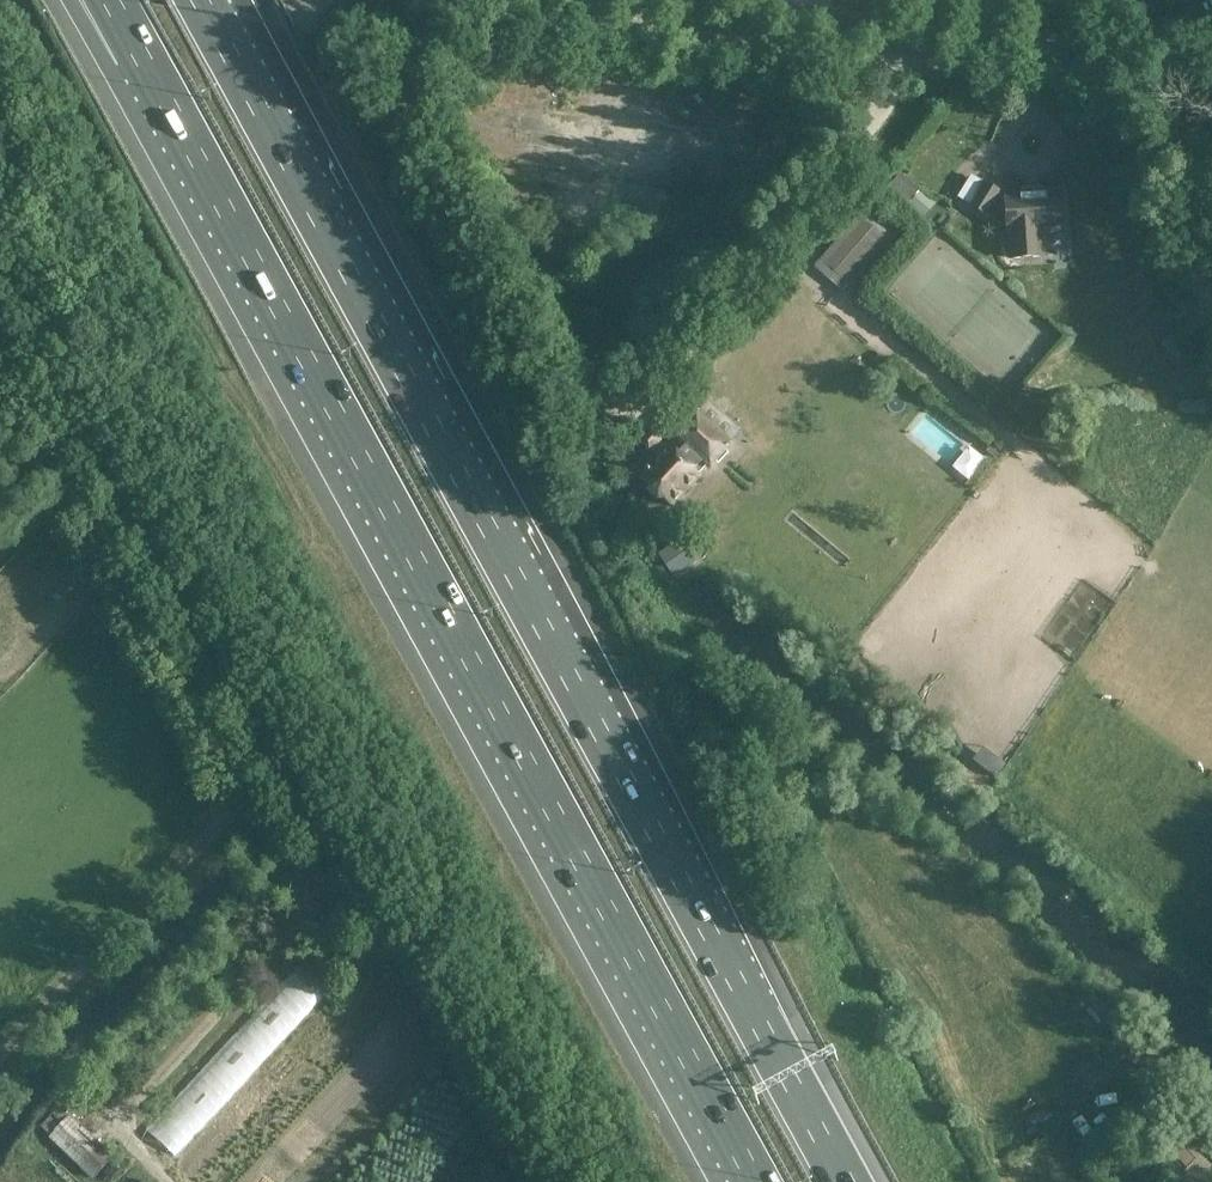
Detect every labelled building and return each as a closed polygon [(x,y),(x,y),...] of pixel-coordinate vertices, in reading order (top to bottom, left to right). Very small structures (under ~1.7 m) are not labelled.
[(435,52),(437,43),(428,41),(426,50),(435,52)] [(986,183),(973,205),(985,213),(1010,225),(1011,231),(1013,231),(1015,257),(1045,255),(1043,229),(1048,229),(1048,220),(1067,219),(1065,189),(1008,193),(999,191),(986,183)] [(923,189),(912,204),(926,215),(938,201),(923,189)] [(861,213),(824,254),(849,276),(886,235),(861,213)] [(668,445),(640,476),(649,484),(649,489),(658,497),(663,497),(672,505),(699,474),(698,473),(707,463),(710,466),(730,444),(696,414),(677,435),(678,437),(669,447),(668,445)] [(967,442),(949,463),(966,477),(982,455),(967,442)] [(136,1142),(164,1168),(326,992),(298,966),(136,1142)] [(1206,1075),(1198,1083),(1211,1097),(1211,1080),(1206,1075)] [(1167,1112),(1178,1121),(1197,1101),(1187,1091),(1167,1112)] [(92,1178),(112,1157),(70,1117),(50,1138),(92,1178)] [(1197,1125),(1185,1136),(1197,1148),(1209,1136),(1197,1125)] [(1138,1163),(1130,1155),(1113,1172),(1121,1180),(1138,1163)]
